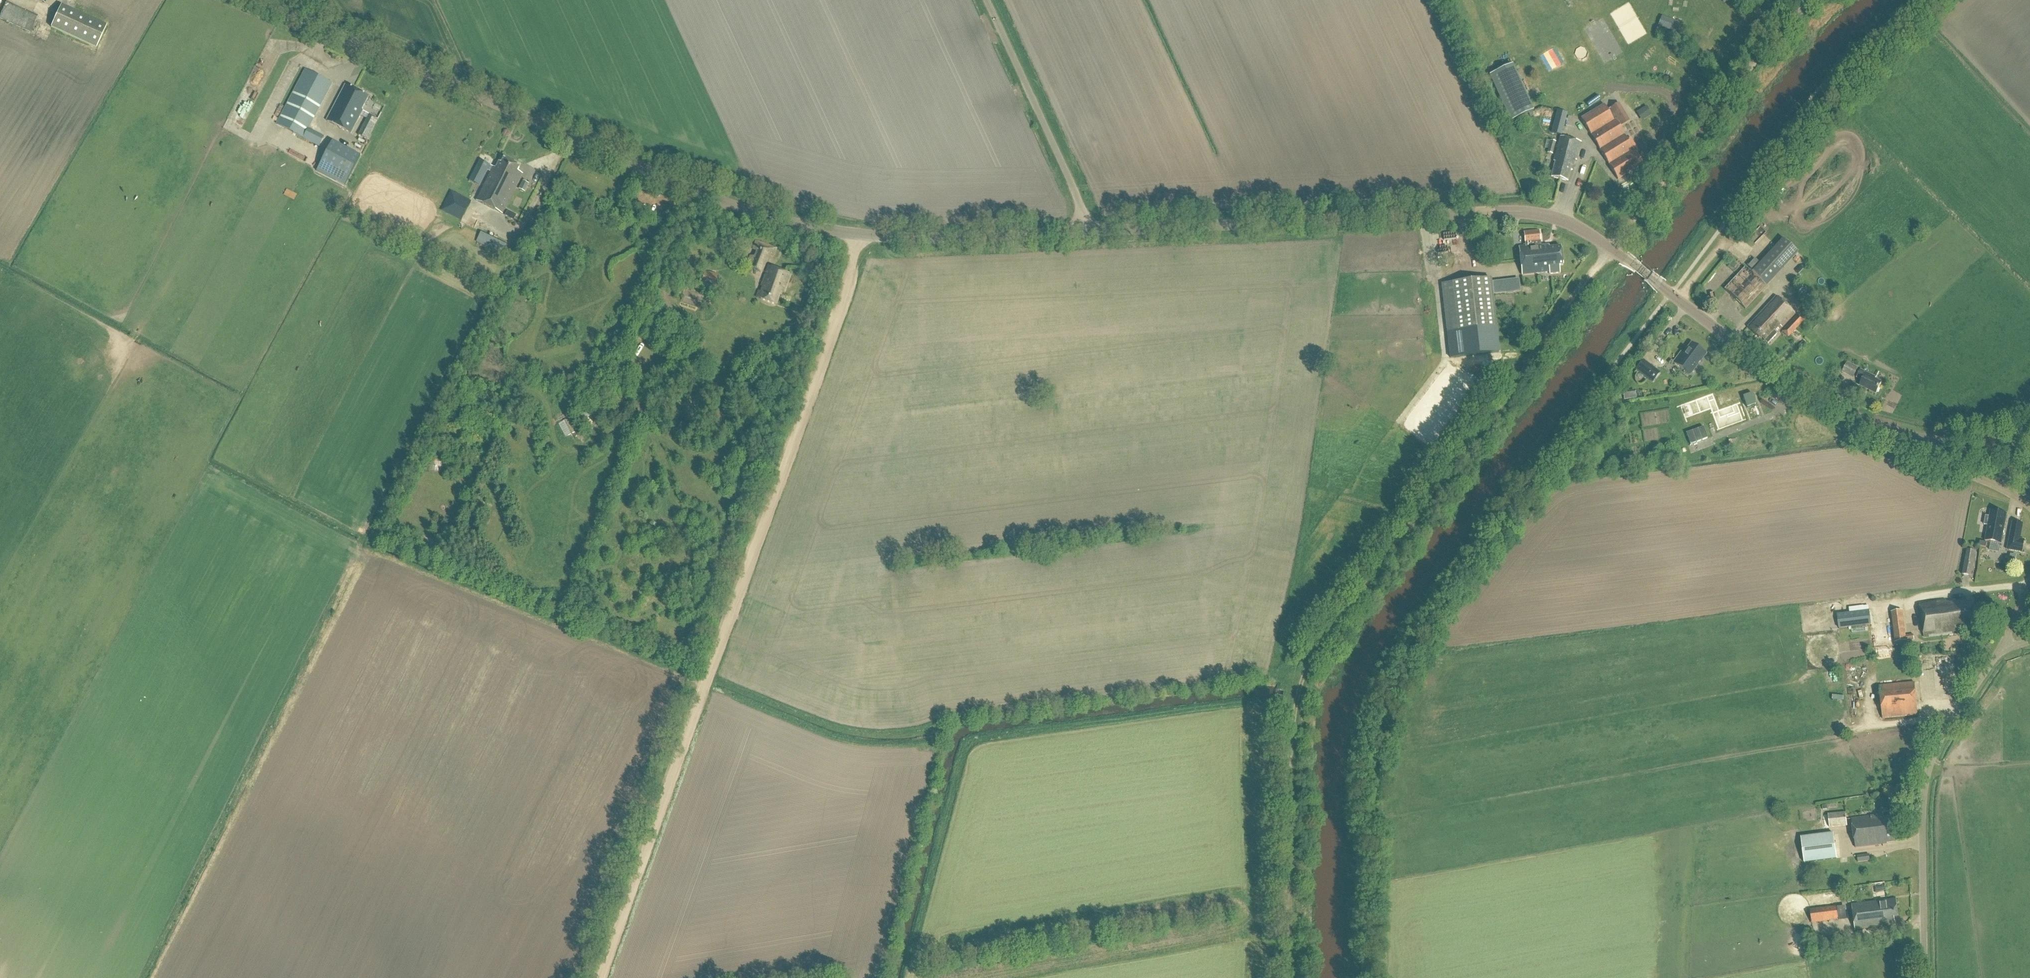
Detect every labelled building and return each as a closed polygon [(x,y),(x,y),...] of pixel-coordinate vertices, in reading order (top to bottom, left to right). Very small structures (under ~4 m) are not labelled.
[(6,6),(14,4),(15,13),(22,12),(20,0),(5,0),(6,6)] [(1747,8),(1751,14),(1759,8),(1754,2),(1747,8)] [(50,27),(95,49),(106,25),(61,4),(50,27)] [(0,22),(0,24),(27,39),(32,29),(5,14),(0,22)] [(1662,17),(1658,27),(1677,34),(1681,24),(1662,17)] [(1694,36),(1689,44),(1695,48),(1698,49),(1703,40),(1694,35),(1694,36)] [(1574,54),(1578,61),(1586,57),(1581,50),(1574,54)] [(1489,75),(1510,122),(1534,111),(1513,64),(1489,75)] [(275,125),(319,146),(324,136),(309,128),(332,83),(305,69),(275,125)] [(358,135),(367,140),(377,121),(361,111),(361,110),(367,98),(345,86),(326,122),(349,134),(359,115),(366,119),(358,135)] [(247,92),(237,112),(243,115),(253,95),(247,92)] [(1603,104),(1580,118),(1600,150),(1617,180),(1642,165),(1635,153),(1638,151),(1630,137),(1627,139),(1624,135),(1619,127),(1631,121),(1621,103),(1607,111),(1603,104)] [(1636,112),(1640,119),(1652,113),(1648,106),(1636,112)] [(1550,132),(1560,134),(1566,113),(1556,111),(1550,132)] [(239,132),(244,119),(234,115),(229,129),(239,132)] [(1551,176),(1567,180),(1570,166),(1572,167),(1574,159),(1575,159),(1580,142),(1559,136),(1552,161),(1554,162),(1551,176)] [(1546,153),(1552,155),(1555,142),(1549,140),(1546,153)] [(332,142),(321,164),(349,179),(361,157),(332,142)] [(476,201),(502,214),(522,174),(516,172),(519,167),(502,159),(500,163),(498,162),(495,168),(479,159),(468,179),(479,185),(486,170),(491,172),(476,201)] [(518,189),(525,192),(529,184),(523,180),(518,189)] [(440,210),(461,221),(470,200),(450,190),(440,210)] [(504,216),(512,219),(516,213),(508,210),(504,216)] [(475,242),(502,254),(507,243),(479,230),(475,242)] [(1525,247),(1518,248),(1522,276),(1532,275),(1531,267),(1531,266),(1530,260),(1543,259),(1548,258),(1548,264),(1553,263),(1553,262),(1562,261),(1561,247),(1549,249),(1549,247),(1541,248),(1539,232),(1524,233),(1525,247)] [(1751,261),(1768,243),(1762,238),(1746,256),(1751,261)] [(757,251),(754,257),(750,256),(746,266),(761,272),(768,255),(773,257),(776,248),(756,240),(752,249),(757,251)] [(1782,240),(1751,274),(1765,287),(1797,253),(1782,240)] [(724,242),(721,251),(730,255),(734,246),(724,242)] [(1531,266),(1531,267),(1532,275),(1549,273),(1549,275),(1560,274),(1559,267),(1563,266),(1562,261),(1553,262),(1553,263),(1548,264),(1548,258),(1543,259),(1530,260),(1531,266)] [(1745,268),(1724,290),(1745,310),(1765,287),(1751,274),(1745,268)] [(761,302),(775,307),(779,296),(783,297),(790,277),(768,269),(761,289),(763,290),(761,296),(763,297),(761,302)] [(706,273),(702,285),(714,289),(718,276),(706,273)] [(1456,333),(1448,334),(1450,359),(1498,353),(1490,279),(1451,284),(1456,333)] [(1514,299),(1522,299),(1521,287),(1513,287),(1514,299)] [(1761,340),(1767,345),(1776,335),(1775,334),(1778,330),(1779,331),(1794,314),(1776,297),(1747,328),(1760,341),(1761,340)] [(1781,332),(1787,338),(1803,321),(1797,314),(1781,332)] [(1700,363),(1706,355),(1691,344),(1687,349),(1686,349),(1683,352),(1684,354),(1683,354),(1681,353),(1673,363),(1690,376),(1698,365),(1697,365),(1699,362),(1700,363)] [(1642,361),(1635,370),(1647,379),(1652,383),(1659,374),(1653,370),(1642,361)] [(1847,364),(1843,373),(1853,378),(1858,369),(1847,364)] [(1860,386),(1876,394),(1881,384),(1875,380),(1876,378),(1860,370),(1856,378),(1862,381),(1860,386)] [(1728,377),(1715,380),(1716,386),(1729,384),(1728,377)] [(1731,432),(1735,443),(1743,440),(1743,438),(1750,436),(1744,422),(1748,420),(1742,403),(1720,411),(1714,394),(1683,406),(1689,422),(1713,413),(1720,431),(1735,425),(1737,430),(1731,432)] [(566,445),(575,440),(564,423),(556,429),(566,445)] [(1704,428),(1687,434),(1691,445),(1708,439),(1704,428)] [(430,471),(434,484),(442,482),(438,469),(430,471)] [(1985,540),(2001,543),(2006,515),(1990,512),(1985,540)] [(2012,523),(2009,537),(2020,540),(2023,525),(2012,523)] [(2020,540),(2009,537),(2006,550),(2022,553),(2024,541),(2020,540)] [(1962,575),(1971,577),(1976,553),(1967,551),(1962,575)] [(1920,605),(1924,638),(1956,634),(1955,629),(1975,626),(1972,602),(1951,605),(1945,604),(1945,602),(1920,605)] [(1837,614),(1838,628),(1870,624),(1869,610),(1837,614)] [(1902,612),(1891,613),(1895,643),(1913,640),(1913,636),(1905,637),(1902,612)] [(1875,654),(1876,665),(1892,664),(1891,653),(1875,654)] [(1880,687),(1883,719),(1918,716),(1915,684),(1880,687)] [(1845,812),(1828,814),(1829,829),(1847,827),(1845,812)] [(1852,820),(1856,849),(1887,845),(1887,843),(1896,842),(1892,817),(1889,818),(1888,813),(1881,814),(1882,816),(1879,816),(1879,817),(1871,818),(1871,817),(1852,820)] [(1833,834),(1802,838),(1805,864),(1837,860),(1833,834)] [(1857,855),(1857,862),(1870,861),(1869,854),(1857,855)] [(1853,906),(1856,932),(1895,926),(1894,917),(1898,917),(1896,900),(1853,906)] [(1836,908),(1811,912),(1812,923),(1838,920),(1836,908)] [(1811,930),(1838,926),(1837,920),(1810,925),(1811,930)]
